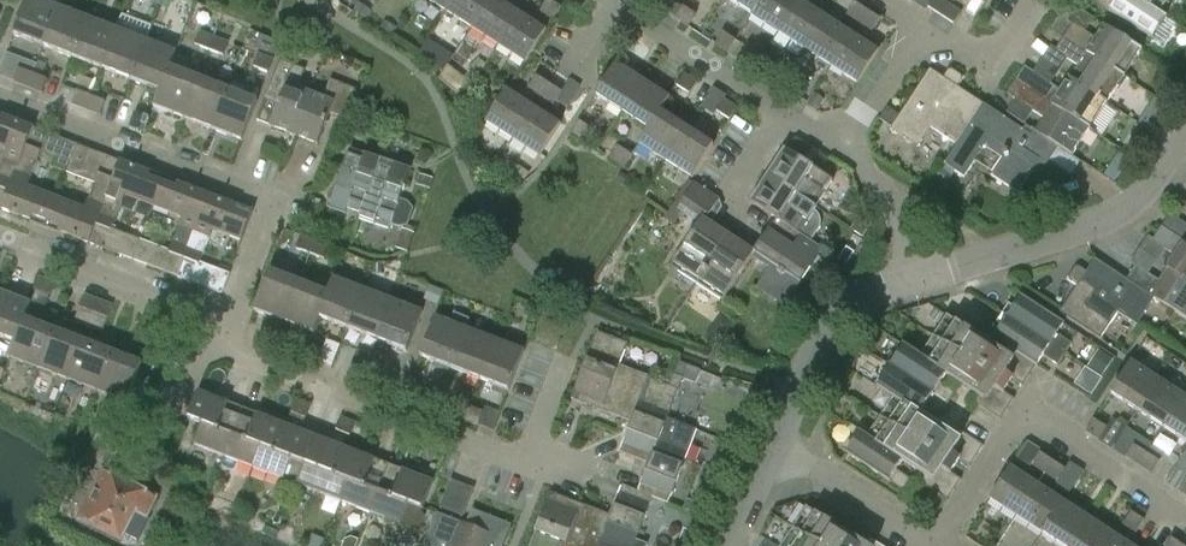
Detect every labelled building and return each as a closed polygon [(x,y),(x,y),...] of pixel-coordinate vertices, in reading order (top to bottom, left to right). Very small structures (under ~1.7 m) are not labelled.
[(60,6),(43,0),(27,0),(13,36),(44,47),(60,6)] [(453,0),(426,0),(445,12),(453,0)] [(445,12),(471,29),(490,0),(453,0),(445,12)] [(520,13),(500,0),(490,0),(471,29),(498,46),(520,13)] [(557,14),(561,7),(550,0),(547,0),(540,11),(553,20),(557,14)] [(751,16),(762,0),(727,0),(751,16)] [(799,0),(762,0),(751,16),(778,33),(799,0)] [(800,0),(799,0),(778,33),(804,50),(826,17),(800,0)] [(913,3),(926,11),(928,8),(933,0),(915,0),(913,3)] [(949,3),(944,0),(933,0),(928,8),(941,16),(949,3)] [(1137,0),(1096,0),(1094,2),(1152,39),(1166,18),(1159,13),(1137,0)] [(1159,13),(1167,0),(1137,0),(1159,13)] [(859,23),(867,11),(854,3),(846,15),(859,23)] [(961,12),(949,3),(941,16),(954,24),(961,12)] [(88,17),(60,6),(44,47),(73,58),(88,17)] [(867,11),(859,23),(872,31),(879,19),(867,11)] [(547,30),(520,13),(498,46),(525,64),(547,30)] [(117,28),(88,17),(73,58),(101,69),(117,28)] [(830,67),(852,34),(826,17),(804,50),(830,67)] [(723,24),(712,38),(747,65),(758,51),(723,24)] [(1073,24),(1064,38),(1124,77),(1141,51),(1103,26),(1095,39),(1073,24)] [(101,69),(131,81),(147,40),(117,28),(101,69)] [(210,51),(215,37),(200,31),(195,45),(210,51)] [(879,51),(852,34),(830,67),(857,85),(879,51)] [(229,42),(215,37),(210,51),(224,56),(229,42)] [(1124,77),(1064,38),(1055,52),(1076,66),(1068,78),(1106,103),(1124,77)] [(171,66),(171,67),(177,51),(147,40),(131,81),(159,92),(160,92),(171,66)] [(268,73),(273,60),(274,59),(259,54),(254,67),(268,73)] [(13,82),(28,88),(33,75),(37,64),(22,59),(13,82)] [(295,135),(311,94),(298,89),(306,69),(280,59),(268,89),(283,95),(271,126),(295,135)] [(621,113),(643,80),(616,63),(595,96),(621,113)] [(199,77),(171,67),(171,66),(160,92),(159,92),(154,106),(184,118),(199,77)] [(931,128),(956,145),(983,105),(958,88),(964,79),(950,70),(944,79),(930,70),(890,130),(917,148),(931,128)] [(676,85),(690,94),(698,82),(685,73),(676,85)] [(47,80),(33,75),(28,88),(42,93),(47,80)] [(541,96),(548,83),(536,75),(528,88),(541,96)] [(184,118),(213,129),(229,89),(199,77),(184,118)] [(1089,129),(1106,103),(1068,78),(1060,91),(1038,77),(1029,90),(1089,129)] [(331,79),(323,98),(311,94),(295,135),(318,144),(330,113),(341,117),(353,87),(331,79)] [(670,97),(643,80),(621,113),(647,129),(649,131),(661,111),(670,97)] [(1089,129),(1029,90),(1016,81),(1007,95),(1039,116),(1031,129),(1032,130),(1056,146),(1072,156),(1089,129)] [(561,92),(548,83),(541,96),(554,104),(561,92)] [(229,89),(213,129),(243,141),(258,100),(229,89)] [(513,140),(534,107),(507,90),(486,123),(513,140)] [(86,110),(91,97),(77,91),(72,105),(86,110)] [(105,102),(91,97),(86,110),(100,116),(105,102)] [(730,120),(732,116),(738,107),(724,99),(716,111),(730,120)] [(1056,146),(1032,130),(1029,135),(983,105),(956,145),(944,165),(964,178),(975,161),(973,160),(985,141),(1005,154),(991,176),(1017,193),(1038,161),(1044,164),(1056,146)] [(561,124),(534,107),(513,140),(539,157),(561,124)] [(890,130),(900,116),(887,108),(877,122),(890,130)] [(666,162),(687,128),(661,111),(649,131),(647,129),(637,144),(666,162)] [(7,150),(0,167),(0,211),(1,211),(34,126),(0,113),(0,147),(7,150)] [(135,113),(130,126),(130,127),(145,133),(150,119),(135,113)] [(592,130),(579,121),(571,134),(584,142),(592,130)] [(40,154),(69,165),(78,143),(64,138),(46,131),(47,129),(35,125),(34,126),(1,211),(39,226),(39,228),(45,230),(57,198),(28,187),(40,154)] [(713,145),(687,128),(666,162),(691,178),(713,145)] [(766,175),(815,207),(833,181),(820,172),(828,160),(796,138),(789,144),(783,150),(766,175)] [(78,143),(69,165),(67,171),(95,181),(86,210),(57,198),(45,230),(50,232),(51,230),(89,245),(122,160),(91,149),(78,143)] [(632,155),(619,147),(611,159),(624,168),(632,155)] [(329,208),(360,219),(380,160),(350,149),(329,208)] [(123,159),(122,160),(89,245),(133,262),(141,240),(112,228),(124,196),(154,207),(166,177),(134,165),(135,163),(123,159)] [(380,160),(360,219),(389,229),(390,227),(398,230),(407,228),(412,212),(407,206),(399,203),(410,170),(380,160)] [(750,201),(776,219),(811,242),(818,230),(820,226),(821,222),(820,219),(819,216),(818,214),(816,212),(813,210),(815,207),(766,175),(750,201)] [(133,262),(177,279),(209,193),(166,177),(154,207),(181,218),(169,250),(141,240),(133,262)] [(697,284),(728,235),(708,222),(712,216),(702,210),(712,195),(694,184),(689,181),(665,219),(673,224),(684,207),(701,219),(670,267),(697,284)] [(209,193),(177,279),(220,295),(229,273),(199,262),(212,229),(242,241),(253,210),(209,193)] [(776,219),(754,252),(754,253),(771,264),(756,287),(786,306),(823,249),(811,242),(776,219)] [(1162,227),(1153,241),(1176,256),(1168,269),(1185,281),(1185,243),(1162,227)] [(310,254),(315,240),(301,235),(296,248),(310,254)] [(754,252),(728,235),(697,284),(722,301),(754,253),(754,252)] [(330,245),(315,240),(310,254),(324,260),(330,245)] [(1168,269),(1159,281),(1136,266),(1128,279),(1096,258),(1095,259),(1155,299),(1185,319),(1185,281),(1168,269)] [(1155,299),(1095,259),(1087,272),(1076,265),(1067,280),(1077,286),(1059,313),(1101,340),(1117,314),(1137,327),(1155,299)] [(283,322),(299,281),(270,270),(254,311),(283,322)] [(333,277),(328,292),(319,318),(347,329),(363,288),(333,277)] [(29,306),(43,311),(50,292),(53,283),(42,279),(40,278),(33,297),(30,303),(29,306)] [(328,292),(299,281),(283,322),(313,333),(319,318),(328,292)] [(347,329),(377,340),(392,300),(363,288),(347,329)] [(0,292),(0,337),(14,342),(15,343),(25,318),(29,306),(30,303),(2,292),(0,291),(0,292)] [(88,328),(99,299),(84,293),(74,322),(88,328)] [(1007,317),(1064,354),(1071,344),(1058,335),(1064,325),(1020,297),(1007,317)] [(99,299),(88,328),(102,334),(114,305),(99,299)] [(392,300),(377,340),(406,352),(422,311),(392,300)] [(450,368),(466,328),(436,316),(420,357),(450,368)] [(946,316),(919,357),(948,375),(978,395),(975,399),(977,404),(981,407),(988,397),(995,386),(1005,393),(1013,380),(1004,374),(1010,363),(1017,354),(1009,349),(1006,354),(946,316)] [(993,338),(1009,349),(1017,354),(1018,352),(1038,365),(1044,356),(1057,365),(1064,354),(1007,317),(993,338)] [(14,342),(8,359),(37,370),(53,329),(25,318),(15,343),(14,342)] [(450,368),(479,380),(495,339),(466,328),(450,368)] [(53,329),(37,370),(67,381),(83,341),(53,329)] [(632,422),(648,378),(619,367),(628,344),(596,331),(570,399),(632,422)] [(495,339),(479,380),(509,391),(525,351),(495,339)] [(83,341),(67,381),(96,393),(112,352),(83,341)] [(317,365),(322,351),(308,345),(303,359),(317,365)] [(902,346),(889,366),(949,404),(955,393),(942,384),(948,375),(919,357),(902,346)] [(112,352),(96,393),(126,404),(141,363),(112,352)] [(1010,363),(1031,376),(1038,365),(1018,352),(1017,354),(1010,363)] [(1137,411),(1158,378),(1131,361),(1110,394),(1137,411)] [(347,375),(361,381),(366,368),(352,362),(350,369),(347,375)] [(670,386),(648,378),(632,422),(620,453),(648,464),(649,464),(666,418),(667,419),(682,379),(706,388),(711,374),(679,362),(670,386)] [(1031,376),(1010,363),(1004,374),(1013,380),(1024,387),(1031,376)] [(922,415),(928,406),(941,414),(949,404),(889,366),(876,387),(893,398),(893,397),(922,415)] [(366,368),(361,381),(375,386),(381,373),(366,368)] [(414,376),(405,398),(435,409),(443,388),(414,376)] [(1137,411),(1163,428),(1184,395),(1158,378),(1137,411)] [(1015,399),(1005,393),(995,386),(988,397),(1008,410),(1015,399)] [(224,457),(243,408),(199,391),(188,418),(202,424),(194,445),(224,457)] [(1185,443),(1185,396),(1184,395),(1163,428),(1185,443)] [(893,397),(893,398),(867,437),(866,438),(904,462),(903,463),(924,476),(921,480),(925,486),(927,488),(934,477),(941,466),(952,473),(960,461),(950,454),(957,443),(964,433),(961,431),(955,432),(953,435),(922,415),(893,397)] [(1008,410),(988,397),(981,407),(1001,420),(1008,410)] [(297,399),(291,413),(306,419),(312,405),(297,399)] [(449,414),(464,420),(469,407),(455,402),(449,414)] [(469,407),(464,420),(478,426),(483,412),(469,407)] [(287,425),(243,408),(224,457),(253,468),(261,446),(276,452),(287,425)] [(1099,440),(1113,419),(1100,411),(1086,432),(1099,440)] [(306,419),(291,413),(287,425),(276,452),(261,446),(253,468),(297,485),(316,436),(301,431),(306,419)] [(336,430),(351,436),(356,422),(340,416),(336,430)] [(648,464),(638,491),(652,497),(651,498),(667,504),(696,430),(667,419),(666,418),(649,464),(648,464)] [(866,438),(867,437),(860,433),(846,455),(905,493),(912,481),(898,472),(903,463),(904,462),(866,438)] [(984,446),(964,433),(957,443),(977,457),(984,446)] [(297,485),(341,502),(349,480),(335,475),(345,448),(316,436),(297,485)] [(1139,466),(1151,446),(1152,444),(1139,436),(1126,458),(1139,466)] [(977,457),(957,443),(950,454),(960,461),(970,467),(977,457)] [(1164,454),(1151,446),(1139,466),(1152,474),(1164,454)] [(371,513),(390,465),(345,448),(335,475),(349,480),(341,502),(371,513)] [(1032,466),(1044,474),(1053,462),(1040,453),(1032,466)] [(129,462),(122,465),(116,477),(103,471),(79,519),(121,541),(137,512),(146,516),(155,497),(144,491),(149,478),(148,471),(129,462)] [(1053,462),(1044,474),(1057,482),(1065,470),(1053,462)] [(426,516),(421,514),(434,482),(390,465),(371,513),(419,532),(426,516)] [(961,480),(952,473),(941,466),(934,477),(954,490),(961,480)] [(1016,516),(1037,484),(1010,466),(989,499),(1016,516)] [(954,490),(934,477),(927,488),(947,501),(954,490)] [(1064,501),(1037,484),(1016,516),(1042,534),(1064,501)] [(651,498),(652,497),(638,491),(622,485),(610,516),(598,545),(646,545),(647,544),(635,539),(651,498)] [(610,516),(550,493),(543,511),(541,510),(538,517),(541,518),(530,545),(598,545),(610,516)] [(1042,534),(1062,545),(1072,545),(1090,518),(1064,501),(1042,534)] [(877,543),(875,542),(867,543),(866,545),(806,508),(782,545),(875,545),(877,543)] [(467,527),(437,515),(425,545),(502,545),(510,526),(473,511),(467,527)] [(1131,512),(1123,524),(1136,533),(1144,521),(1131,512)] [(1090,518),(1072,545),(1109,545),(1116,536),(1090,518)] [(1116,536),(1109,545),(1132,545),(1116,536)]
